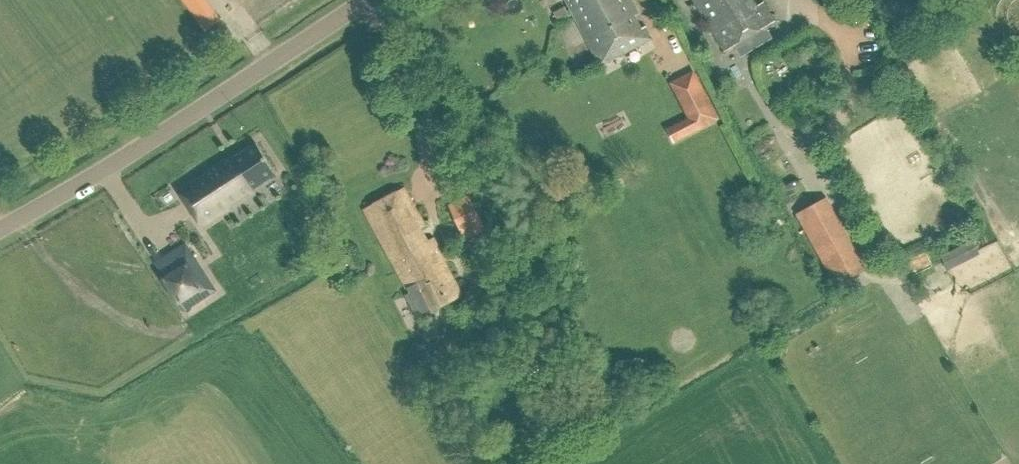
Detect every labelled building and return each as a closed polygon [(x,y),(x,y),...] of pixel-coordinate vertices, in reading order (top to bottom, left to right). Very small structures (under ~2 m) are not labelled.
[(600,65),(651,39),(645,27),(640,29),(633,16),(637,14),(630,0),(566,0),(600,65)] [(723,52),(773,22),(762,4),(756,8),(751,0),(692,0),(723,52)] [(198,21),(206,30),(218,21),(211,11),(198,21)] [(718,118),(702,88),(680,101),(689,118),(668,129),(674,141),(718,118)] [(257,142),(167,198),(198,245),(286,186),(257,142)] [(418,318),(462,295),(433,238),(427,241),(421,228),(425,226),(405,188),(365,209),(411,294),(407,296),(418,318)] [(449,204),(464,238),(483,230),(469,196),(449,204)] [(796,214),(836,285),(865,269),(826,198),(796,214)] [(339,263),(345,274),(357,267),(351,256),(339,263)] [(187,267),(166,280),(186,310),(194,304),(196,303),(198,302),(202,300),(216,290),(210,280),(200,286),(187,267)] [(533,359),(522,365),(528,377),(540,370),(533,359)]
